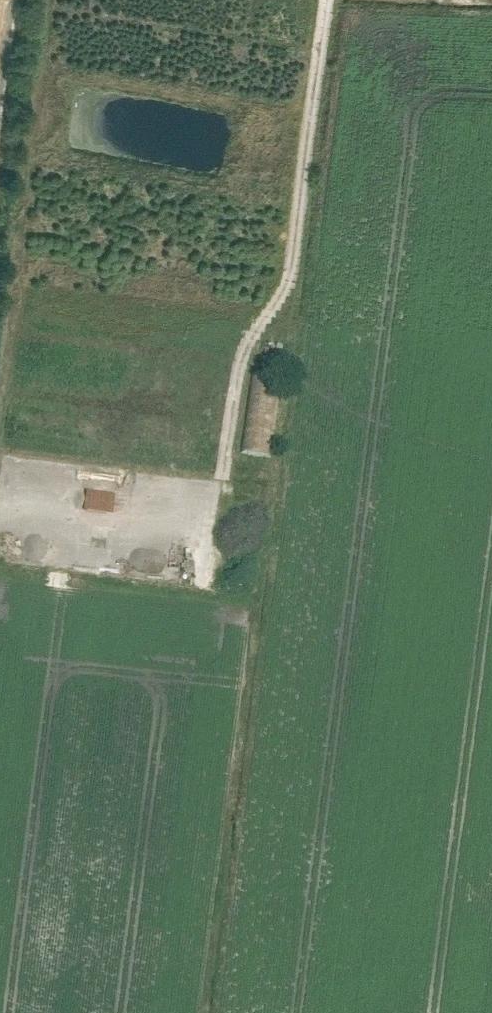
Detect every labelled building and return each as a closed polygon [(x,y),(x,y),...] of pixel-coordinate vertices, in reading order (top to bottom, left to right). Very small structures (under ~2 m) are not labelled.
[(22,563),(51,563),(51,542),(22,542),(22,563)]
